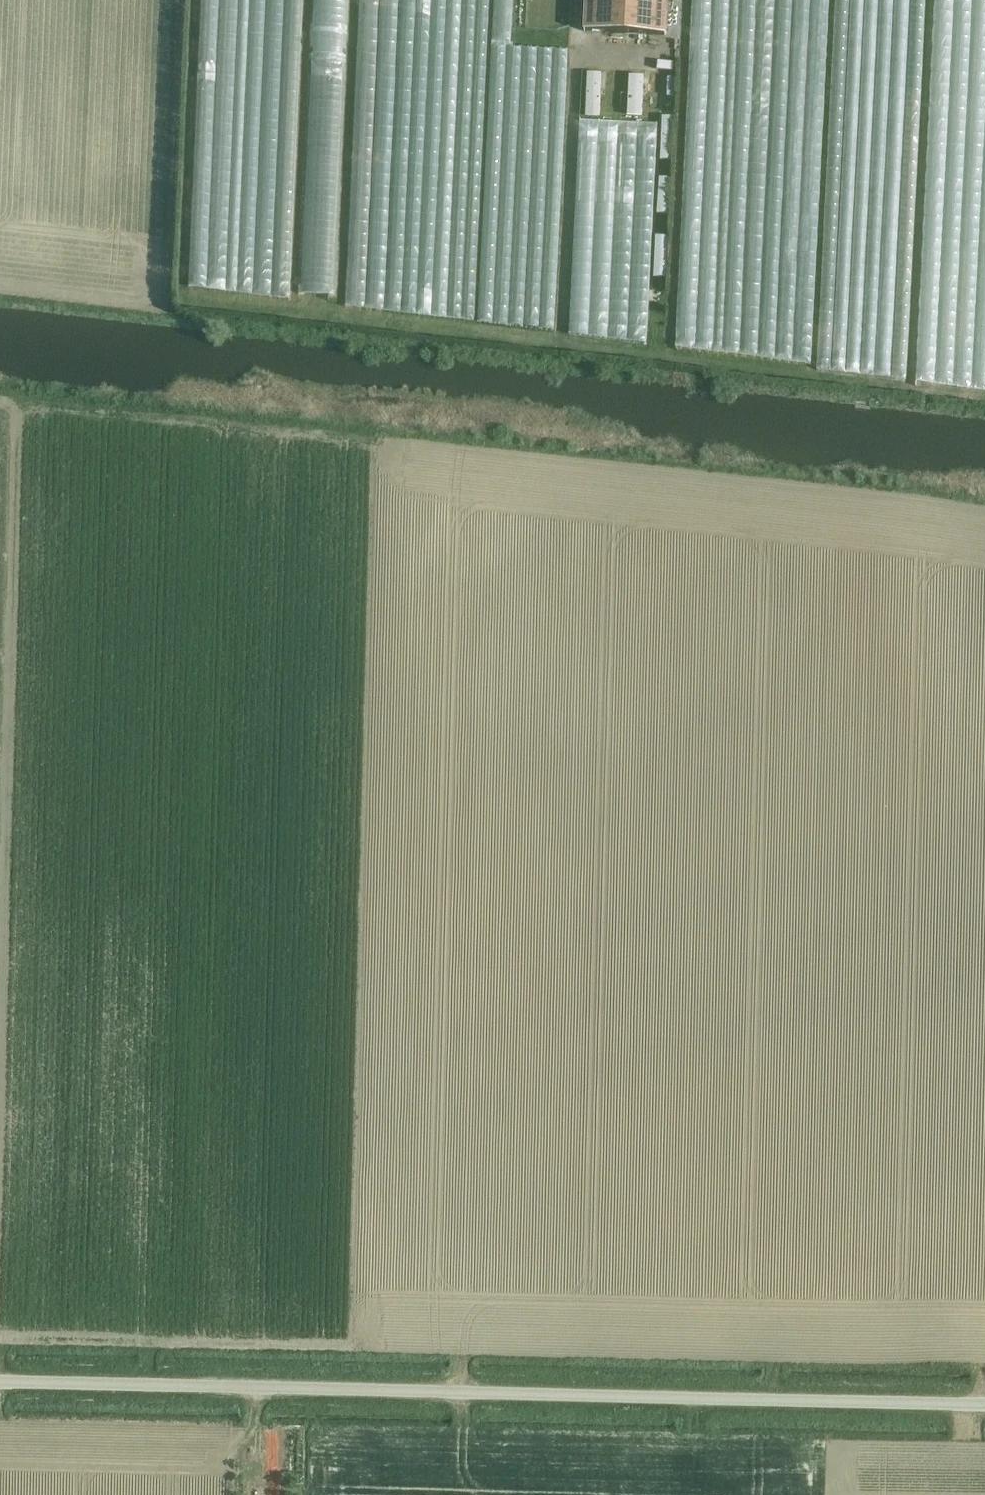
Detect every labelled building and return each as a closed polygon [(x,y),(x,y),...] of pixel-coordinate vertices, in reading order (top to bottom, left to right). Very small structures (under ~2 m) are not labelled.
[(667,0),(586,0),(584,32),(665,36),(667,0)] [(618,37),(617,52),(655,54),(655,39),(618,37)] [(575,67),(576,108),(595,108),(595,67),(575,67)] [(498,212),(496,250),(516,251),(518,213),(498,212)] [(590,325),(589,314),(565,314),(566,325),(590,325)] [(672,326),(670,345),(703,347),(704,340),(683,338),(684,327),(672,326)]
